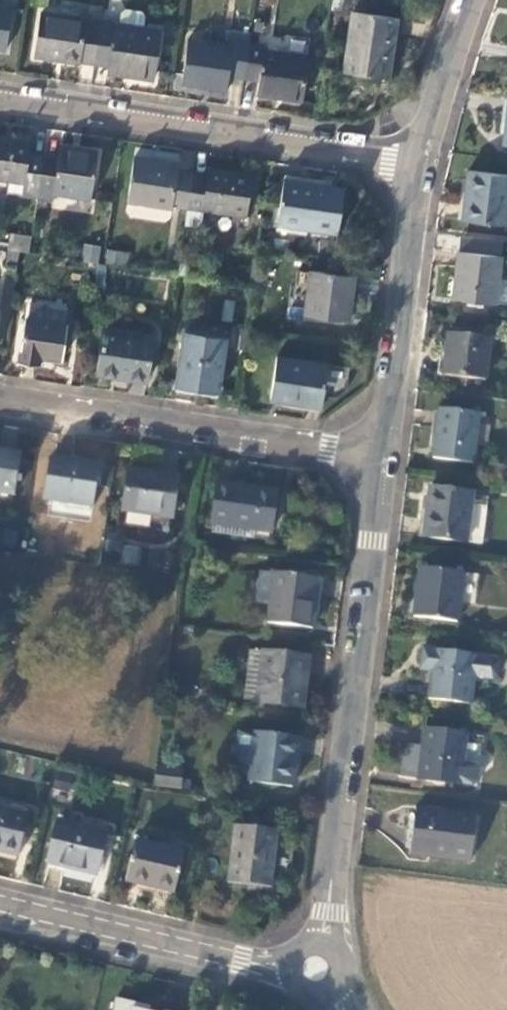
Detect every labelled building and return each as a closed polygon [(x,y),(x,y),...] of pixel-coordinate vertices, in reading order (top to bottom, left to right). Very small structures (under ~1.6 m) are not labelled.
[(0,15),(0,59),(4,60),(10,17),(0,15)] [(119,21),(117,33),(99,30),(93,73),(108,75),(107,83),(151,90),(158,39),(141,37),(143,24),(139,21),(122,18),(119,21)] [(396,27),(352,20),(342,83),(387,90),(396,27)] [(99,30),(40,22),(34,67),(78,73),(79,71),(93,73),(99,30)] [(231,56),(188,49),(181,94),(225,100),(228,85),(242,88),(247,53),(232,50),(231,56)] [(307,66),(263,59),(264,55),(247,53),(242,88),(257,90),(254,104),(299,111),(307,66)] [(0,147),(0,190),(23,194),(21,205),(36,207),(42,166),(27,163),(29,151),(0,147)] [(96,162),(59,156),(57,168),(42,166),(36,207),(52,210),(53,203),(89,209),(96,162)] [(176,173),(133,166),(125,211),(170,219),(171,215),(185,218),(191,183),(175,180),(176,173)] [(506,180),(464,175),(459,225),(502,229),(506,180)] [(251,184),(206,178),(205,185),(191,183),(185,218),(244,227),(251,184)] [(343,198),(282,189),(275,235),(336,244),(343,198)] [(458,239),(451,299),(506,305),(506,284),(495,282),(499,244),(458,239)] [(28,247),(9,244),(7,259),(26,262),(28,247)] [(98,265),(100,246),(84,244),(81,263),(98,265)] [(107,250),(105,263),(127,265),(128,253),(107,250)] [(351,288),(309,283),(303,325),(346,331),(351,288)] [(63,318),(30,313),(27,330),(20,329),(13,372),(38,376),(39,367),(59,370),(65,336),(60,335),(63,318)] [(226,338),(183,332),(174,398),(217,403),(226,338)] [(151,345),(102,338),(94,386),(126,391),(126,390),(144,392),(151,345)] [(487,343),(446,338),(441,378),(482,384),(487,343)] [(326,375),(275,367),(268,409),(320,417),(326,375)] [(476,418),(437,412),(430,460),(470,466),(472,449),(483,451),(485,434),(474,433),(476,418)] [(0,461),(0,504),(12,505),(19,464),(0,461)] [(97,475),(48,468),(42,510),(91,517),(97,475)] [(176,487),(127,480),(122,522),(171,528),(176,487)] [(275,502),(215,492),(209,534),(212,534),(211,543),(251,549),(252,540),(269,542),(275,502)] [(469,497),(425,492),(418,541),(463,547),(469,497)] [(458,577),(419,572),(413,618),(453,623),(458,577)] [(315,589),(257,582),(254,614),(268,616),(265,634),(309,639),(315,589)] [(492,662),(417,651),(414,672),(427,674),(423,704),(465,710),(468,691),(487,694),(492,662)] [(306,668),(248,661),(241,711),(294,718),(297,697),(302,698),(306,668)] [(479,742),(422,735),(416,783),(473,791),(479,742)] [(252,745),(235,742),(232,768),(235,775),(248,776),(246,793),(290,799),(297,748),(253,742),(252,745)] [(180,781),(154,778),(152,796),(177,799),(180,781)] [(448,803),(414,799),(406,854),(466,862),(472,819),(446,815),(448,803)] [(0,821),(0,864),(15,867),(25,826),(0,821)] [(104,842),(56,831),(45,875),(93,886),(104,842)] [(275,842),(234,836),(226,894),(267,900),(275,842)] [(183,863),(133,850),(122,892),(172,905),(183,863)] [(116,997),(113,1009),(146,1009),(139,1008),(140,1003),(116,997)]
